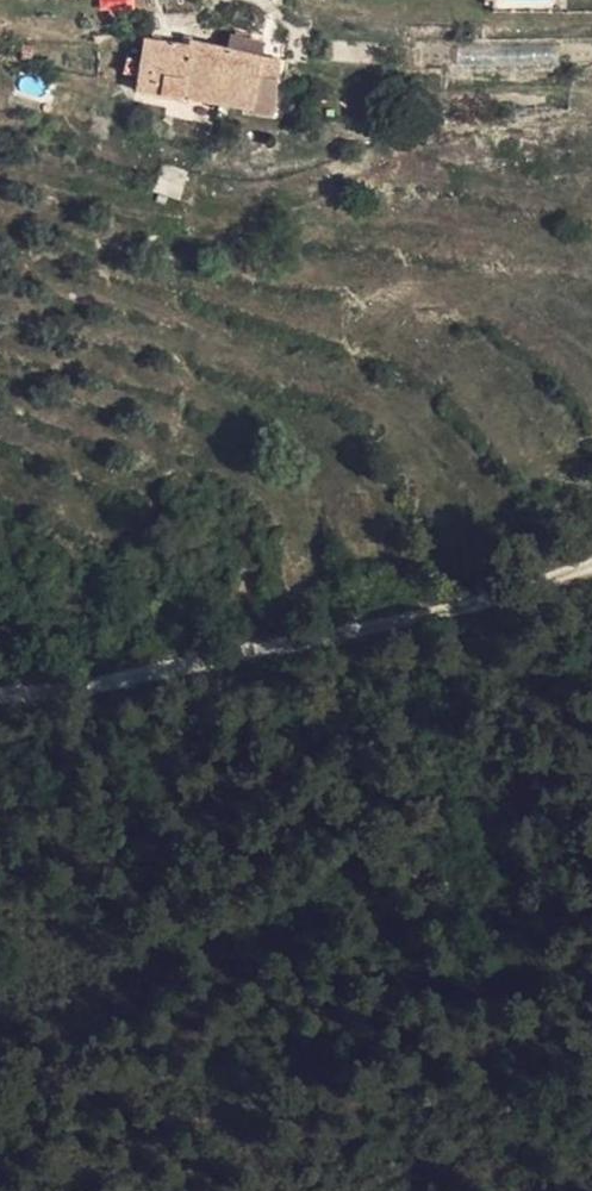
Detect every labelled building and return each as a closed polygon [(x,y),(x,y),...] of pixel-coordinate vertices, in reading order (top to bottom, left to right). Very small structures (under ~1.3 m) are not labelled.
[(286,86),(289,68),(292,51),(259,46),(258,58),(220,52),(219,57),(178,51),(174,72),(160,69),(157,87),(173,89),(170,106),(275,122),(274,127),(302,132),(307,90),(286,86)]
